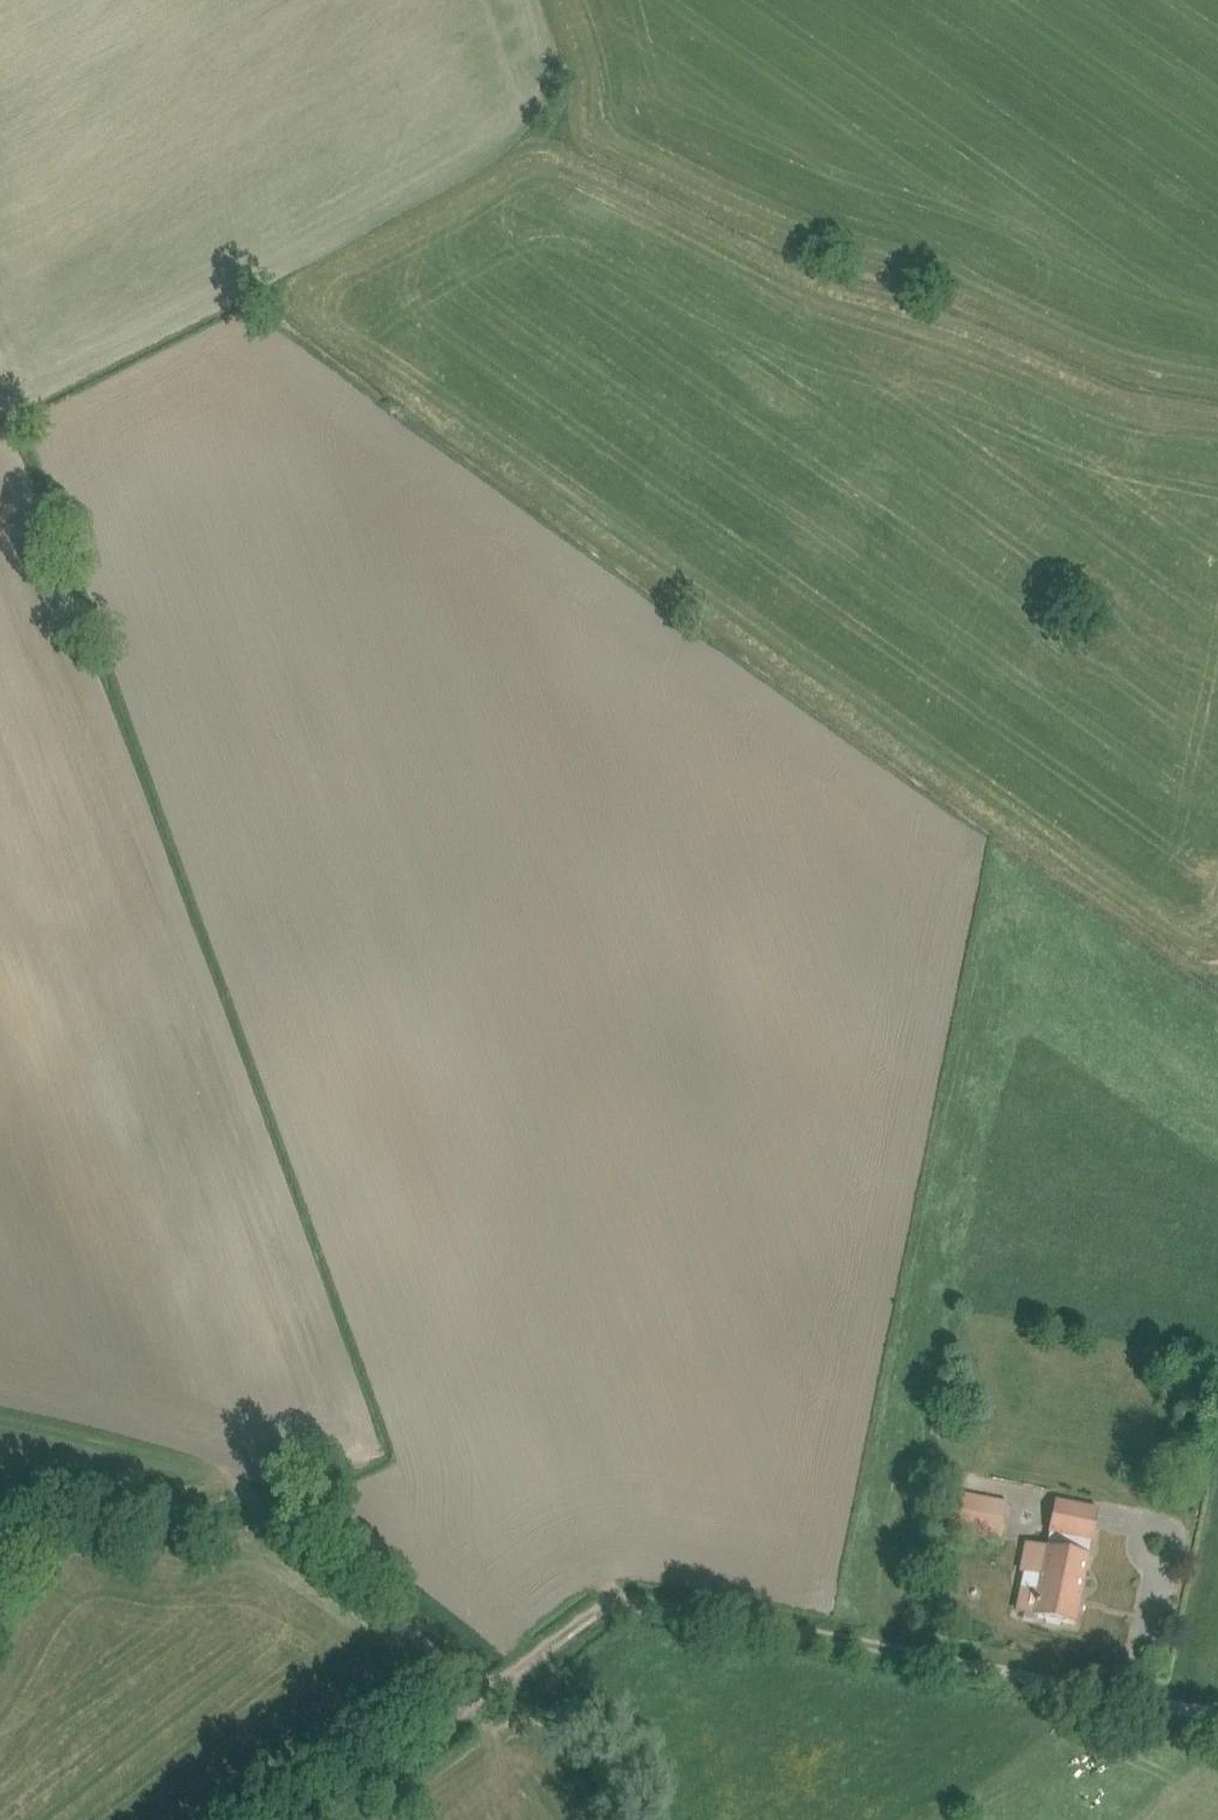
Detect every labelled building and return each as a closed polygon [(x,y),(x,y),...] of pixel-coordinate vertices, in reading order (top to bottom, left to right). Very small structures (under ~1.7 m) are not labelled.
[(947,1530),(1000,1539),(1007,1501),(953,1491),(947,1530)] [(1016,1614),(1076,1626),(1090,1555),(1088,1555),(1090,1541),(1092,1541),(1099,1508),(1054,1499),(1047,1533),(1050,1534),(1047,1547),(1025,1542),(1020,1572),(1024,1573),(1016,1614)]
